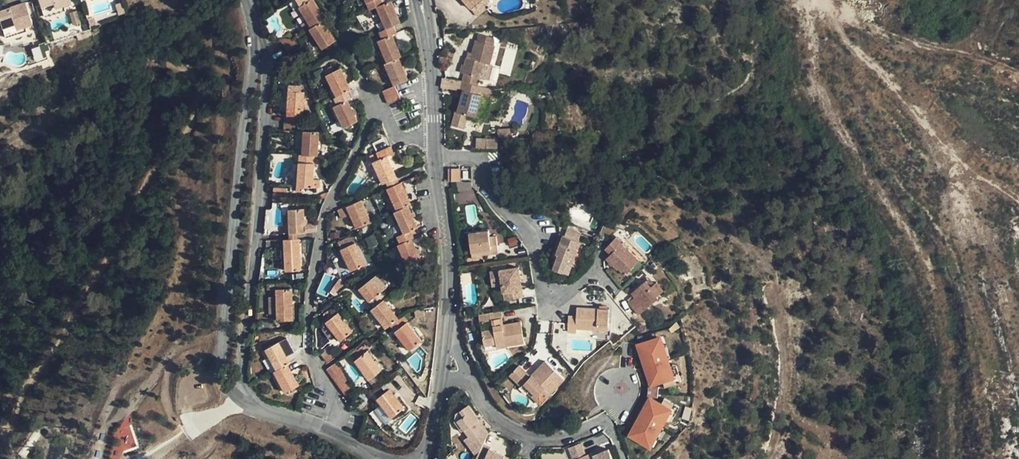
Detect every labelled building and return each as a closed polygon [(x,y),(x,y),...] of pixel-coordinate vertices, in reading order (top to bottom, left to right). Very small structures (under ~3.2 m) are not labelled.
[(22,2),(15,4),(14,1),(1,6),(9,32),(30,25),(28,20),(36,18),(30,0),(22,0),(22,2)] [(70,0),(39,0),(44,17),(66,10),(64,5),(71,3),(70,0)] [(308,21),(312,19),(315,25),(312,27),(312,28),(322,21),(325,19),(312,0),(300,0),(298,1),(301,6),(299,7),(308,21)] [(370,10),(377,7),(380,6),(377,0),(371,0),(371,1),(367,2),(370,10)] [(483,5),(482,0),(463,0),(477,16),(484,9),(483,5)] [(377,7),(383,22),(387,20),(390,26),(386,28),(387,29),(393,26),(400,23),(391,1),(384,4),(380,6),(377,7)] [(309,29),(318,43),(322,41),(326,46),(322,49),(322,50),(335,41),(322,21),(312,28),(309,29)] [(378,41),(384,55),(388,54),(391,60),(387,62),(387,63),(399,58),(401,56),(392,35),(396,33),(393,26),(387,29),(379,32),(382,39),(378,41)] [(291,33),(280,40),(283,45),(295,38),(291,33)] [(476,41),(472,55),(471,59),(466,58),(462,73),(464,74),(462,82),(478,86),(480,78),(484,63),(488,64),(489,65),(494,46),(476,41)] [(408,80),(399,58),(387,63),(385,64),(391,79),(395,77),(398,83),(394,85),(394,86),(395,86),(408,80)] [(484,63),(480,78),(484,79),(488,64),(484,63)] [(326,75),(327,75),(331,73),(334,80),(330,82),(337,97),(348,91),(350,90),(340,68),(334,71),(332,67),(325,70),(327,74),(326,75)] [(461,82),(449,80),(448,88),(459,90),(461,82)] [(494,90),(478,86),(462,82),(460,89),(464,90),(458,112),(456,112),(452,126),(463,129),(467,115),(476,117),(482,95),(492,97),(494,90)] [(398,92),(395,86),(394,86),(383,91),(385,98),(398,92)] [(288,91),(288,92),(293,92),(292,99),(288,99),(287,115),(300,116),(303,116),(305,92),(288,91)] [(351,99),(348,91),(337,97),(334,98),(337,104),(334,107),(341,121),(345,119),(348,126),(344,127),(344,128),(358,121),(347,101),(351,99)] [(401,99),(398,92),(385,98),(388,104),(401,99)] [(307,128),(305,150),(320,151),(322,130),(307,128)] [(476,139),(476,146),(496,148),(497,141),(476,139)] [(373,162),(380,177),(384,175),(387,182),(382,184),(383,184),(386,182),(397,178),(387,155),(394,152),(391,146),(376,152),(370,155),(373,162)] [(313,179),(315,156),(303,155),(302,155),(300,155),(299,164),(303,164),(303,171),(299,170),(297,187),(304,187),(313,187),(313,179)] [(452,168),(452,181),(461,181),(460,168),(452,168)] [(387,189),(391,187),(394,194),(390,196),(397,211),(408,206),(411,205),(408,197),(401,182),(399,183),(388,188),(387,189)] [(408,197),(411,205),(418,201),(415,194),(408,197)] [(370,222),(361,200),(338,210),(341,219),(351,214),(357,228),(370,222)] [(397,237),(400,244),(411,238),(414,238),(411,231),(418,228),(408,206),(397,211),(394,212),(404,234),(397,237)] [(290,232),(290,233),(316,232),(316,223),(307,224),(307,219),(305,219),(304,209),(289,209),(290,225),(294,225),(294,232),(290,232)] [(472,228),(474,248),(488,246),(494,245),(495,250),(502,249),(500,232),(493,233),(492,225),(472,228)] [(565,236),(579,241),(582,233),(568,228),(565,236)] [(553,269),(564,273),(567,264),(572,266),(575,257),(581,241),(579,241),(565,236),(563,235),(556,255),(558,255),(553,269)] [(605,249),(611,254),(622,242),(617,237),(605,249)] [(411,264),(407,266),(408,267),(421,261),(411,238),(400,244),(398,245),(404,260),(409,258),(411,264)] [(284,240),(284,247),(289,247),(289,254),(285,254),(286,271),(301,270),(299,239),(284,240)] [(586,243),(581,241),(575,257),(580,258),(586,243)] [(640,260),(622,242),(611,254),(607,258),(618,269),(619,268),(626,275),(629,271),(640,260)] [(356,243),(349,245),(341,249),(342,250),(346,248),(349,254),(344,256),(351,271),(365,265),(356,243)] [(489,253),(489,250),(488,246),(474,248),(475,254),(489,253)] [(507,279),(508,287),(509,294),(527,292),(525,275),(522,275),(522,272),(524,271),(523,262),(494,266),(496,281),(507,279)] [(567,264),(564,273),(568,275),(572,266),(567,264)] [(651,286),(655,283),(650,278),(646,280),(651,286)] [(359,289),(360,289),(363,286),(368,292),(364,295),(374,308),(384,300),(386,298),(371,279),(359,289)] [(651,286),(646,280),(632,292),(635,296),(629,301),(639,314),(640,314),(647,308),(659,298),(657,296),(663,290),(664,290),(657,281),(655,283),(651,286)] [(363,286),(360,289),(364,295),(368,292),(363,286)] [(499,296),(509,294),(508,287),(498,288),(499,296)] [(277,297),(277,313),(278,321),(293,321),(292,288),(277,289),(277,297)] [(667,295),(663,290),(657,296),(659,298),(660,300),(667,295)] [(398,319),(384,300),(374,308),(372,309),(372,310),(376,307),(380,312),(376,315),(386,328),(390,325),(398,319)] [(577,329),(597,330),(597,325),(608,327),(609,309),(608,309),(604,308),(577,307),(577,316),(568,316),(568,332),(576,332),(577,329)] [(652,315),(647,308),(640,314),(644,319),(645,320),(652,315)] [(503,325),(501,310),(480,314),(481,322),(493,320),(494,329),(482,331),(484,343),(496,341),(496,344),(506,342),(506,346),(524,343),(521,322),(507,324),(508,326),(503,327),(503,325)] [(326,322),(328,324),(336,335),(341,341),(352,332),(338,313),(331,318),(326,312),(324,313),(323,317),(326,322)] [(640,323),(644,319),(640,314),(639,314),(635,317),(640,323)] [(421,341),(402,316),(398,319),(390,325),(395,332),(399,329),(404,335),(400,338),(410,350),(421,341)] [(399,329),(395,332),(400,338),(404,335),(399,329)] [(650,366),(666,359),(662,348),(658,339),(639,346),(646,364),(649,363),(650,366)] [(291,361),(293,360),(279,342),(265,349),(266,350),(270,348),(273,354),(269,356),(280,367),(291,361)] [(331,344),(320,352),(324,357),(335,350),(331,344)] [(662,348),(666,359),(669,358),(672,357),(667,345),(662,348)] [(335,350),(324,357),(328,363),(339,355),(335,350)] [(355,361),(369,380),(376,374),(382,370),(368,351),(355,361)] [(669,380),(676,377),(672,367),(669,358),(666,359),(650,366),(647,367),(652,382),(655,381),(656,384),(669,380)] [(277,368),(282,386),(286,384),(289,390),(285,392),(285,393),(299,385),(291,361),(280,367),(277,368)] [(547,374),(553,368),(545,361),(539,367),(547,374)] [(343,394),(352,388),(335,363),(325,369),(343,394)] [(637,418),(640,420),(642,417),(650,404),(652,400),(654,398),(655,398),(656,388),(655,388),(654,385),(652,382),(647,367),(646,364),(643,365),(651,387),(650,399),(637,418)] [(678,365),(672,367),(676,377),(669,380),(671,384),(684,379),(678,365)] [(542,391),(548,397),(565,379),(553,368),(547,374),(539,367),(534,373),(538,376),(535,379),(531,376),(530,377),(519,366),(510,375),(522,386),(524,383),(538,396),(542,391)] [(369,380),(375,387),(382,382),(376,374),(369,380)] [(524,383),(522,386),(535,399),(538,396),(524,383)] [(377,399),(378,399),(381,396),(385,402),(382,405),(392,418),(404,409),(389,389),(377,399)] [(541,404),(548,397),(542,391),(538,396),(535,399),(541,404)] [(662,430),(667,422),(672,413),(665,408),(655,402),(653,405),(650,404),(642,417),(644,419),(659,429),(662,430)] [(681,411),(668,403),(665,408),(672,413),(667,422),(672,426),(681,411)] [(469,405),(460,410),(464,415),(462,417),(458,420),(469,436),(467,437),(471,443),(475,441),(481,448),(483,444),(488,432),(481,429),(473,418),(477,416),(469,405)] [(481,429),(488,432),(477,416),(473,418),(481,429)] [(652,439),(659,429),(644,419),(642,422),(640,420),(630,436),(647,447),(652,439)] [(664,432),(662,430),(659,429),(652,439),(657,442),(664,432)] [(465,439),(477,456),(479,453),(471,443),(467,437),(465,439)] [(479,453),(481,448),(475,441),(471,443),(479,453)] [(570,453),(583,448),(581,443),(568,448),(570,453)] [(477,456),(476,458),(503,458),(505,456),(496,452),(493,457),(487,454),(489,448),(490,449),(491,447),(483,444),(481,448),(479,453),(477,456)] [(496,452),(490,449),(489,448),(487,454),(493,457),(496,452)] [(583,448),(570,453),(573,458),(577,458),(612,458),(608,449),(593,455),(593,453),(586,455),(583,448)]
